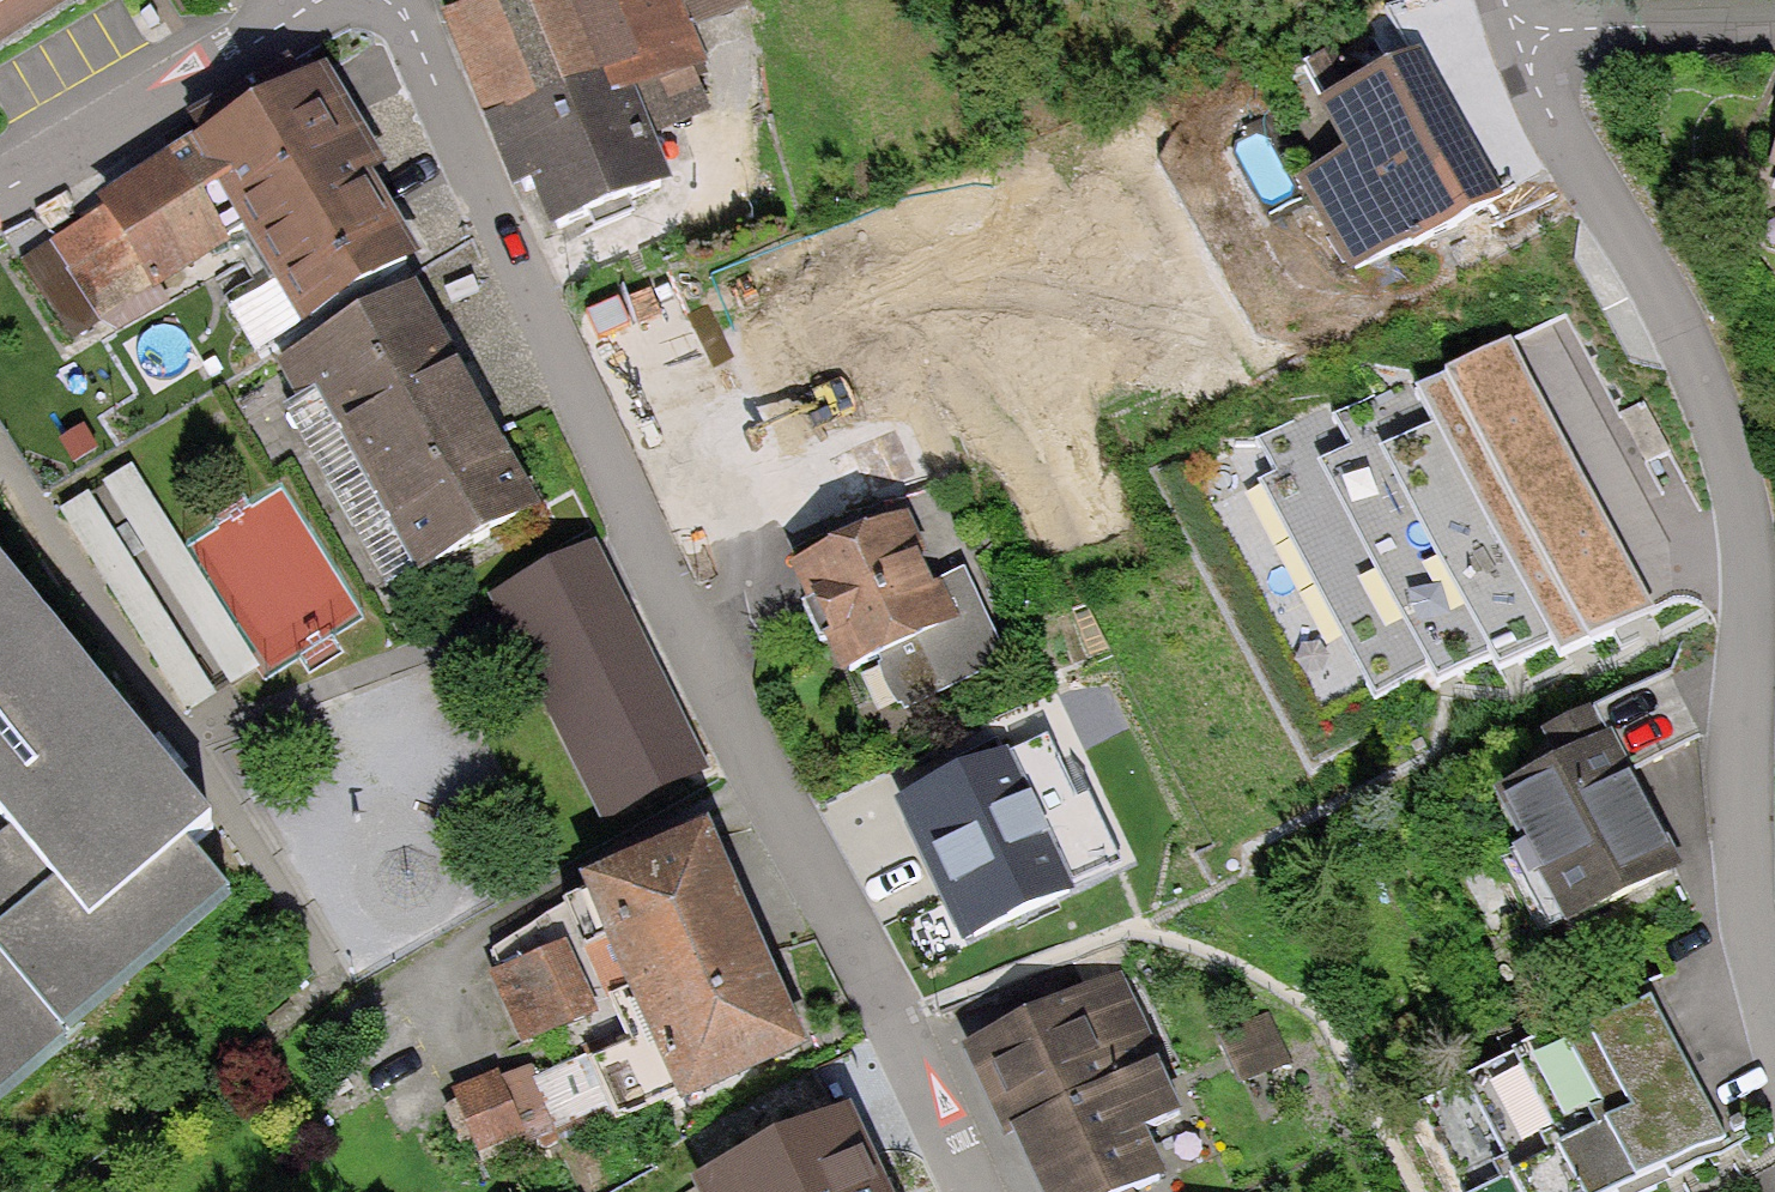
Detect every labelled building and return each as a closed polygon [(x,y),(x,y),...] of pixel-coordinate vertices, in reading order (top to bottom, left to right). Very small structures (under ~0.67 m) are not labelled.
[(79,0),(0,0),(0,48),(79,0)] [(447,11),(510,182),(533,174),(551,223),(605,203),(672,179),(656,135),(714,114),(696,67),(714,61),(701,26),(751,8),(748,0),(484,0),(447,11)] [(1344,155),(1301,179),(1352,272),(1481,199),(1493,193),(1418,46),(1315,103),(1344,155)] [(434,254),(325,60),(192,139),(95,196),(102,208),(51,238),(70,270),(41,287),(73,340),(101,324),(113,344),(241,268),(249,282),(221,299),(254,356),(304,327),(434,254)] [(418,282),(274,364),(295,401),(285,406),(393,594),(547,506),(418,282)] [(1334,396),(1240,443),(1371,699),(1427,670),(1435,686),(1494,656),(1502,671),(1555,644),(1562,658),(1659,609),(1514,340),(1423,386),(1417,373),(1342,411),(1334,396)] [(941,417),(862,451),(886,505),(964,471),(941,417)] [(892,693),(904,707),(1008,660),(965,567),(939,578),(909,511),(793,565),(842,671),(879,654),(882,673),(892,693)] [(594,542),(487,595),(603,828),(710,775),(594,542)] [(232,905),(181,844),(208,822),(0,570),(0,1095),(232,905)] [(1556,762),(1494,794),(1562,924),(1679,863),(1611,733),(1607,735),(1592,706),(1541,733),(1556,762)] [(1051,732),(899,804),(963,940),(1122,864),(1087,790),(1080,793),(1051,732)] [(586,892),(566,901),(630,1041),(590,1060),(619,1124),(670,1101),(676,1114),(815,1051),(708,819),(579,877),(586,892)] [(569,941),(493,974),(525,1047),(601,1013),(569,941)] [(962,1044),(1005,1137),(1016,1132),(1044,1191),(1135,1191),(1170,1176),(1148,1129),(1184,1112),(1161,1063),(1165,1061),(1123,970),(962,1044)] [(1644,983),(1412,1107),(1457,1191),(1623,1191),(1671,1167),(1716,1142),(1726,1137),(1644,983)] [(1268,1012),(1218,1034),(1240,1084),(1290,1061),(1268,1012)] [(499,1070),(453,1090),(482,1157),(528,1137),(499,1070)] [(693,1185),(697,1191),(884,1191),(847,1114),(693,1185)]
